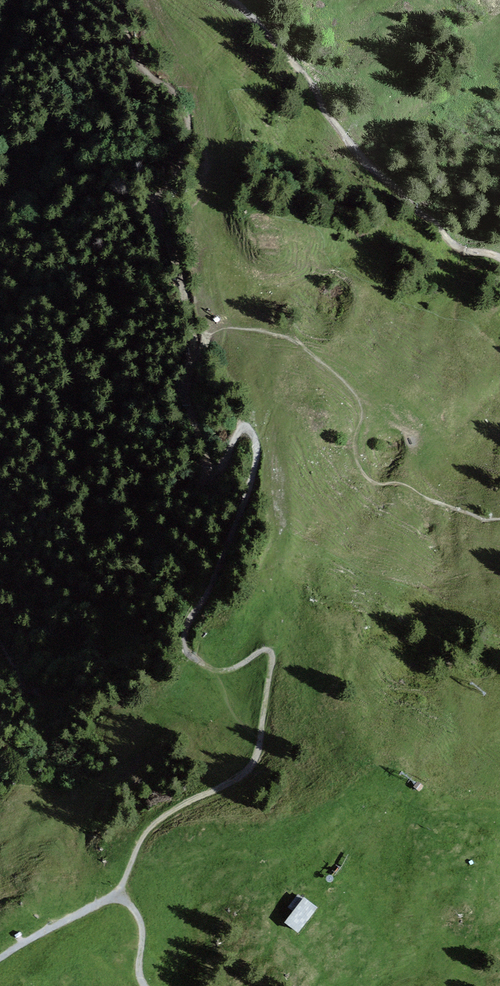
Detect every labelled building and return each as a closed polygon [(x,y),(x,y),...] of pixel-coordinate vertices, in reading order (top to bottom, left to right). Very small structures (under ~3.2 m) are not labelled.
[(315,908),(298,895),(289,907),(294,912),(286,922),(298,931),(315,908)]
